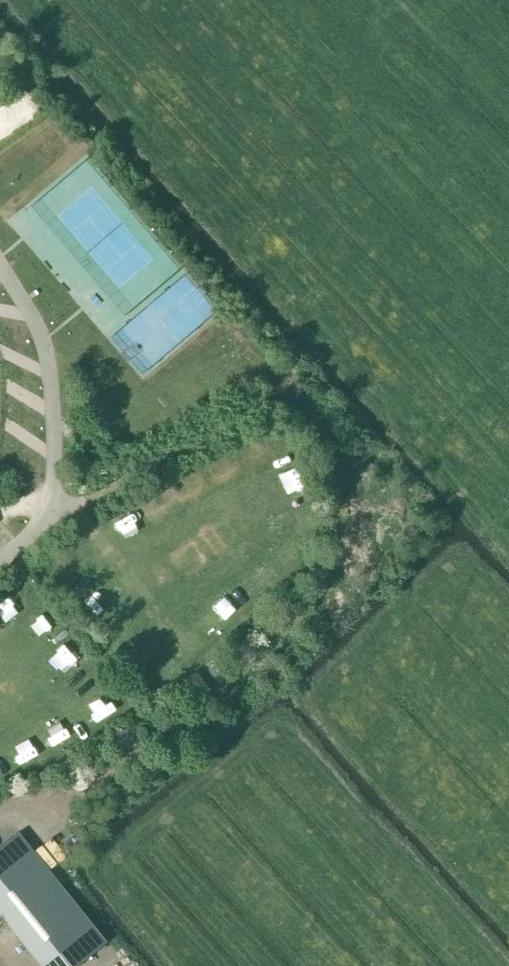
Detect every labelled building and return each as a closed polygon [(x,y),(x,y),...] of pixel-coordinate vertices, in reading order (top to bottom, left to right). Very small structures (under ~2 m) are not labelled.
[(18,833),(0,847),(0,915),(30,953),(81,912),(18,833)]
